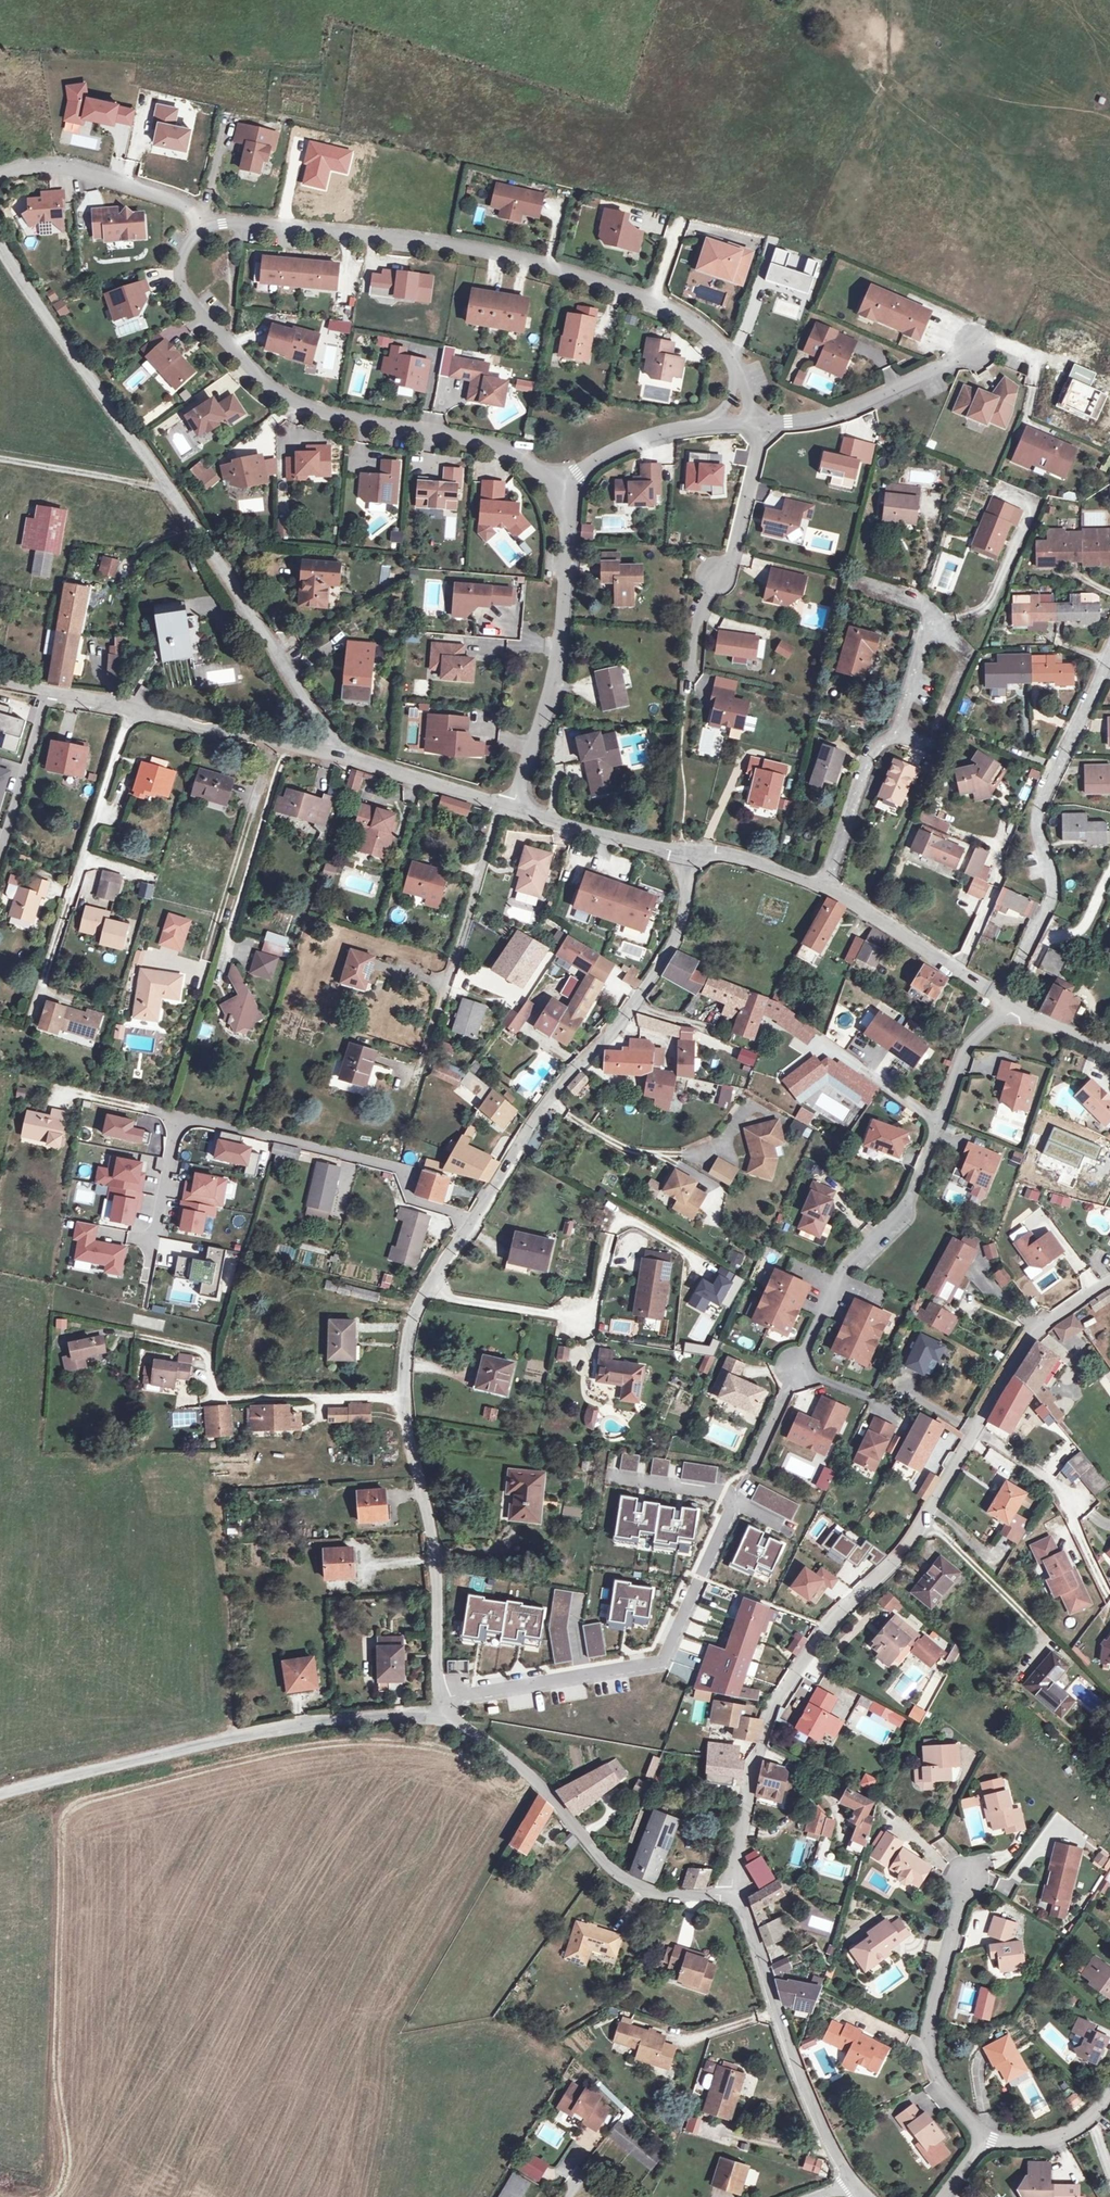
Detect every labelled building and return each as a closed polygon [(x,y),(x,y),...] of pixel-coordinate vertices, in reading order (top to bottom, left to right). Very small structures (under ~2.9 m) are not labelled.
[(83,82),(66,85),(68,100),(64,119),(82,123),(83,117),(111,124),(112,121),(130,124),(133,110),(115,106),(115,103),(87,98),(83,82)] [(177,108),(155,103),(150,127),(155,129),(152,142),(182,148),(187,128),(173,125),(177,108)] [(248,145),(241,170),(259,175),(262,161),(267,162),(270,151),(273,151),(277,135),(239,126),(235,142),(248,145)] [(543,197),(499,185),(493,208),(502,211),(509,212),(507,220),(517,222),(519,215),(522,215),(538,219),(543,197)] [(26,214),(30,225),(39,220),(52,219),(54,222),(63,221),(62,207),(64,207),(63,191),(52,191),(52,194),(45,195),(45,198),(32,199),(32,211),(26,214)] [(133,234),(133,238),(144,237),(143,218),(132,218),(132,215),(127,210),(122,215),(119,215),(118,209),(94,210),(96,236),(133,234)] [(500,218),(507,220),(509,212),(502,211),(500,218)] [(627,248),(638,251),(642,235),(630,232),(626,227),(629,218),(606,212),(601,230),(603,231),(601,238),(605,246),(627,251),(627,248)] [(52,219),(39,220),(40,234),(53,233),(52,219)] [(63,221),(54,222),(65,231),(63,221)] [(705,254),(705,262),(715,275),(722,281),(740,288),(751,259),(741,256),(742,253),(728,249),(728,251),(727,254),(723,253),(724,250),(708,244),(705,254)] [(790,258),(776,253),(765,285),(807,300),(818,267),(808,264),(802,279),(785,273),(790,258)] [(705,262),(705,254),(698,272),(722,281),(715,275),(705,262)] [(264,258),(261,283),(320,289),(336,290),(338,265),(264,258)] [(145,281),(106,295),(115,319),(120,317),(127,315),(141,310),(146,299),(142,297),(140,293),(148,290),(145,281)] [(905,334),(919,340),(930,316),(871,290),(860,314),(874,320),(873,322),(904,335),(905,334)] [(52,292),(47,296),(50,301),(56,297),(52,292)] [(473,292),(468,324),(523,333),(529,302),(473,292)] [(61,300),(53,305),(60,315),(67,310),(61,300)] [(579,309),(577,318),(594,321),(596,312),(579,309)] [(559,357),(587,362),(589,348),(587,348),(588,342),(590,342),(594,321),(577,318),(569,316),(565,337),(563,337),(559,357)] [(342,322),(331,320),(329,331),(340,332),(342,322)] [(351,324),(342,322),(340,332),(350,334),(351,324)] [(287,355),(288,352),(306,357),(313,354),(318,336),(294,329),(293,332),(273,326),(266,349),(287,355)] [(820,361),(816,369),(829,374),(830,372),(834,370),(842,374),(851,354),(838,348),(837,345),(832,343),(835,335),(816,327),(804,353),(820,361)] [(142,348),(148,356),(164,342),(157,335),(142,348)] [(855,344),(835,335),(832,343),(837,345),(838,348),(851,354),(855,344)] [(391,348),(393,339),(377,336),(375,346),(391,348)] [(193,372),(165,341),(164,342),(148,356),(147,357),(167,379),(170,377),(177,385),(193,372)] [(667,355),(669,345),(647,341),(645,355),(648,356),(647,359),(645,372),(651,380),(669,383),(670,378),(680,379),(682,362),(671,360),(669,360),(667,355)] [(392,347),(391,355),(404,358),(405,350),(392,347)] [(306,357),(288,352),(287,355),(286,358),(310,365),(313,354),(306,357)] [(424,393),(429,362),(414,359),(413,364),(405,363),(406,358),(404,358),(391,355),(390,359),(388,365),(390,366),(389,374),(390,377),(392,380),(395,382),(395,384),(399,384),(399,382),(405,384),(405,387),(413,389),(413,391),(424,393)] [(382,373),(389,374),(390,366),(388,365),(390,359),(384,358),(382,373)] [(449,377),(456,379),(460,360),(453,359),(449,377)] [(488,366),(460,360),(456,379),(471,382),(470,388),(474,394),(472,402),(490,405),(496,405),(501,401),(504,395),(506,384),(485,380),(488,366)] [(787,378),(793,380),(799,364),(793,361),(787,378)] [(891,365),(881,370),(888,384),(898,379),(891,365)] [(830,372),(829,374),(840,379),(842,374),(834,370),(830,372)] [(798,371),(793,384),(800,387),(805,374),(798,371)] [(175,388),(177,385),(170,377),(167,379),(175,388)] [(978,397),(964,391),(959,400),(965,402),(960,412),(970,416),(968,420),(983,427),(985,423),(1003,431),(1008,418),(1015,391),(1004,383),(991,401),(978,395),(978,397)] [(528,387),(516,385),(515,393),(527,395),(528,387)] [(535,391),(536,388),(528,387),(527,395),(531,396),(532,391),(535,391)] [(496,405),(490,405),(501,407),(504,395),(501,401),(496,405)] [(196,431),(198,435),(206,430),(207,432),(218,425),(217,422),(223,418),(227,424),(243,414),(231,396),(216,406),(212,399),(186,416),(188,420),(187,424),(192,430),(196,431)] [(965,402),(959,400),(953,414),(968,420),(970,416),(960,412),(965,402)] [(1027,433),(1022,445),(1036,451),(1041,439),(1027,433)] [(1060,476),(1071,452),(1041,439),(1036,451),(1022,445),(1013,465),(1027,472),(1030,466),(1031,463),(1060,476)] [(961,446),(972,451),(975,445),(963,440),(961,446)] [(861,446),(844,441),(839,461),(823,457),(819,476),(841,482),(842,478),(853,482),(857,465),(861,446)] [(872,449),(861,446),(857,465),(868,467),(872,449)] [(296,459),(287,459),(287,480),(297,480),(297,475),(304,475),(317,475),(317,470),(329,470),(329,448),(314,448),(315,454),(311,454),(311,452),(307,452),(307,454),(296,454),(296,459)] [(1031,463),(1030,466),(1064,481),(1075,454),(1071,452),(1060,476),(1031,463)] [(708,456),(689,455),(686,490),(699,491),(699,485),(711,486),(711,498),(723,497),(723,487),(721,487),(722,476),(723,476),(724,467),(718,467),(707,466),(708,456)] [(239,464),(221,467),(224,478),(232,480),(230,484),(241,488),(242,483),(247,482),(248,486),(266,482),(260,456),(238,461),(239,464)] [(719,457),(708,456),(707,466),(718,467),(719,457)] [(380,477),(361,475),(360,490),(366,491),(366,497),(365,502),(388,503),(388,497),(396,497),(398,463),(382,462),(380,477)] [(191,472),(196,479),(204,472),(199,465),(191,472)] [(653,497),(658,497),(658,467),(640,467),(641,480),(633,480),(633,483),(633,486),(628,486),(626,483),(615,483),(615,499),(629,499),(629,503),(629,507),(653,506),(653,497)] [(204,472),(196,479),(202,486),(214,476),(208,468),(204,472)] [(418,484),(416,507),(443,509),(443,500),(454,501),(456,487),(459,487),(461,471),(444,470),(443,486),(431,485),(431,481),(418,480),(418,484)] [(214,476),(202,486),(205,489),(217,479),(214,476)] [(851,489),(853,482),(842,478),(841,482),(840,487),(851,489)] [(483,483),(480,524),(492,525),(492,527),(508,528),(510,526),(518,536),(529,527),(520,517),(518,517),(519,507),(501,505),(502,485),(483,483)] [(884,499),(914,502),(915,493),(885,489),(884,499)] [(914,502),(884,499),(881,519),(896,521),(895,525),(911,527),(914,502)] [(443,500),(443,509),(454,510),(454,501),(443,500)] [(36,503),(29,543),(34,544),(30,569),(47,572),(52,547),(56,548),(63,507),(36,503)] [(766,522),(763,536),(772,538),(773,535),(785,538),(793,533),(794,529),(798,530),(801,519),(803,507),(786,503),(782,517),(766,513),(763,522),(766,522)] [(988,504),(971,549),(990,556),(996,540),(1001,542),(1012,512),(988,504)] [(813,510),(803,507),(801,519),(810,521),(813,510)] [(286,520),(277,520),(277,536),(287,536),(286,520)] [(492,525),(480,524),(479,534),(488,542),(496,534),(492,530),(492,527),(492,525)] [(510,526),(508,528),(516,538),(518,536),(510,526)] [(580,526),(579,540),(590,541),(591,527),(580,526)] [(391,532),(390,543),(401,544),(401,533),(391,532)] [(793,533),(785,538),(789,545),(797,540),(793,533)] [(1056,546),(1056,537),(1036,536),(1036,545),(1056,546)] [(1081,536),(1065,537),(1065,546),(1082,546),(1081,536)] [(1082,546),(1082,564),(1109,564),(1109,536),(1081,536),(1082,546)] [(1036,545),(1036,555),(1041,556),(1041,567),(1050,568),(1050,563),(1055,563),(1082,564),(1082,546),(1065,546),(1065,537),(1056,537),(1056,546),(1037,546),(1036,545)] [(990,556),(971,549),(969,553),(993,563),(1001,542),(996,540),(990,556)] [(615,575),(615,581),(615,604),(631,603),(631,578),(640,578),(640,566),(616,565),(616,563),(618,562),(618,551),(602,551),(602,581),(610,581),(610,575),(615,575)] [(1041,556),(1036,555),(1036,570),(1055,570),(1055,563),(1050,563),(1050,568),(1041,567),(1041,556)] [(100,556),(96,565),(110,570),(114,561),(100,556)] [(290,581),(297,581),(295,605),(322,607),(323,583),(336,583),(337,563),(291,560),(290,581)] [(96,565),(94,571),(108,576),(110,570),(96,565)] [(389,585),(391,566),(381,565),(379,584),(389,585)] [(771,571),(763,602),(785,607),(792,603),(793,598),(799,599),(802,587),(794,585),(795,581),(790,579),(790,576),(771,571)] [(794,585),(802,587),(804,579),(790,576),(790,579),(795,581),(794,585)] [(66,587),(59,629),(79,632),(86,587),(66,583),(66,587)] [(487,608),(487,605),(507,606),(509,590),(454,586),(452,611),(464,612),(470,612),(474,609),(474,607),(474,603),(478,604),(477,607),(487,608)] [(1055,596),(1030,596),(1030,606),(1011,605),(1011,616),(1015,616),(1015,628),(1025,628),(1025,624),(1055,624),(1055,605),(1055,596)] [(1011,596),(1011,605),(1030,606),(1030,596),(1011,596)] [(1055,605),(1055,624),(1086,624),(1087,627),(1096,627),(1096,616),(1100,616),(1100,605),(1092,605),(1092,596),(1071,596),(1071,605),(1055,605)] [(158,630),(159,642),(167,641),(169,663),(181,661),(181,656),(195,655),(191,624),(188,624),(187,612),(160,614),(161,629),(158,630)] [(70,687),(79,632),(59,629),(57,640),(50,683),(61,685),(70,687)] [(869,658),(872,659),(877,641),(849,633),(837,675),(862,682),(869,658)] [(735,637),(717,635),(714,655),(731,657),(730,665),(744,667),(745,659),(753,660),(755,644),(755,640),(740,638),(740,640),(735,640),(735,637)] [(345,663),(346,663),(345,703),(369,703),(370,663),(373,663),(373,641),(346,640),(345,663)] [(110,660),(120,660),(120,642),(110,642),(110,660)] [(763,646),(755,644),(753,660),(760,661),(763,646)] [(779,644),(774,654),(786,660),(791,651),(779,644)] [(461,648),(431,645),(429,669),(441,670),(440,679),(469,682),(471,661),(460,660),(461,648)] [(1047,656),(1047,665),(1031,665),(1031,683),(1059,683),(1059,687),(1070,687),(1070,675),(1074,675),(1074,665),(1062,665),(1055,665),(1055,656),(1047,656)] [(989,674),(988,686),(997,687),(997,682),(1031,683),(1031,665),(1031,658),(997,657),(997,665),(985,665),(985,674),(989,674)] [(120,683),(120,660),(110,660),(104,660),(105,680),(106,680),(107,683),(120,683)] [(618,678),(617,670),(600,673),(604,693),(602,694),(607,710),(629,705),(623,677),(618,678)] [(988,686),(989,674),(985,674),(985,690),(997,690),(997,687),(988,686)] [(712,713),(709,724),(718,727),(740,731),(743,719),(746,706),(729,702),(731,694),(713,690),(709,709),(716,710),(715,713),(712,713)] [(418,703),(417,711),(429,712),(430,704),(418,703)] [(0,704),(0,727),(8,729),(4,747),(16,750),(24,721),(8,717),(10,707),(0,704)] [(423,752),(432,753),(433,739),(437,740),(437,733),(433,733),(428,728),(429,717),(426,717),(423,752)] [(432,753),(443,753),(444,748),(454,749),(453,754),(480,756),(481,745),(471,744),(463,743),(463,736),(465,720),(429,717),(428,728),(433,733),(437,733),(437,740),(433,739),(432,753)] [(743,719),(740,731),(750,734),(753,721),(743,719)] [(607,757),(621,754),(617,737),(603,740),(602,736),(580,742),(585,763),(588,762),(591,761),(607,757)] [(77,748),(76,751),(54,745),(48,766),(82,775),(89,752),(77,748)] [(834,785),(842,762),(844,756),(823,748),(810,786),(821,790),(822,787),(824,782),(834,785)] [(998,778),(1005,769),(981,753),(976,760),(982,765),(981,766),(959,771),(960,777),(964,780),(965,783),(962,787),(963,795),(978,792),(992,789),(991,782),(995,776),(998,778)] [(613,765),(613,768),(624,766),(621,754),(607,757),(609,766),(613,765)] [(607,757),(591,761),(595,781),(593,782),(596,797),(619,792),(613,768),(613,765),(609,766),(607,757)] [(165,770),(168,763),(151,758),(149,766),(165,770)] [(911,772),(909,779),(913,781),(918,768),(894,760),(892,765),(911,772)] [(824,782),(822,787),(837,791),(847,764),(842,762),(834,785),(824,782)] [(759,777),(762,766),(747,763),(744,773),(749,774),(756,776),(759,777)] [(149,766),(142,764),(134,792),(137,792),(145,795),(147,795),(148,792),(157,794),(168,797),(175,773),(165,770),(149,766)] [(911,772),(892,765),(879,796),(899,804),(909,779),(911,772)] [(782,770),(762,766),(759,777),(756,776),(754,784),(751,796),(748,795),(746,805),(773,810),(782,770)] [(10,770),(0,767),(0,804),(10,770)] [(345,791),(356,794),(364,770),(356,767),(355,770),(351,769),(347,784),(346,789),(345,791)] [(1085,768),(1085,794),(1109,794),(1109,768),(1085,768)] [(995,776),(991,782),(998,787),(1009,772),(1005,769),(998,778),(995,776)] [(1038,783),(1041,772),(1030,769),(1027,780),(1038,783)] [(196,772),(191,794),(223,804),(229,780),(196,772)] [(756,776),(749,774),(747,783),(751,784),(754,784),(756,776)] [(992,789),(978,792),(979,799),(994,796),(992,789)] [(288,795),(285,804),(282,818),(325,829),(332,802),(323,800),(322,804),(288,795)] [(453,815),(457,803),(445,799),(442,810),(453,815)] [(778,810),(790,811),(792,801),(779,800),(778,810)] [(282,818),(285,804),(278,803),(275,817),(282,818)] [(457,803),(453,815),(468,820),(471,807),(457,803)] [(370,832),(368,840),(371,841),(369,849),(380,852),(379,855),(388,858),(391,848),(395,846),(398,838),(394,837),(396,833),(399,834),(402,825),(398,824),(401,816),(368,807),(362,829),(370,832)] [(947,831),(950,822),(921,814),(918,823),(947,831)] [(1102,832),(1106,832),(1106,823),(1087,823),(1087,815),(1062,815),(1062,840),(1092,840),(1092,845),(1102,845),(1102,832)] [(932,858),(932,856),(937,858),(937,860),(959,869),(967,851),(946,842),(948,837),(921,826),(910,848),(932,858)] [(371,841),(368,840),(365,851),(379,855),(380,852),(369,849),(371,841)] [(968,874),(981,880),(997,843),(980,846),(968,874)] [(514,874),(510,888),(532,894),(544,853),(518,845),(513,865),(517,866),(514,874)] [(18,850),(13,865),(26,870),(31,854),(18,850)] [(316,861),(313,872),(321,874),(324,863),(316,861)] [(326,863),(322,875),(334,879),(338,866),(326,863)] [(427,907),(439,911),(448,882),(437,878),(439,872),(416,865),(412,876),(417,878),(414,890),(415,897),(428,902),(427,907)] [(8,912),(30,920),(39,895),(43,897),(48,882),(31,876),(26,889),(17,887),(21,877),(10,874),(4,890),(6,895),(13,898),(8,912)] [(104,874),(100,892),(114,895),(118,877),(104,874)] [(404,894),(415,897),(414,890),(417,878),(412,876),(404,894)] [(589,876),(577,910),(647,934),(658,900),(589,876)] [(138,896),(151,899),(155,885),(142,881),(138,896)] [(1002,887),(996,901),(1029,916),(1035,903),(1002,887)] [(114,895),(100,892),(98,899),(112,902),(114,895)] [(844,911),(833,904),(829,902),(797,957),(813,965),(820,952),(844,911)] [(102,919),(103,913),(86,909),(81,931),(89,933),(96,934),(97,930),(104,931),(102,942),(122,947),(127,925),(108,920),(102,919)] [(434,912),(432,919),(447,923),(449,917),(434,912)] [(169,917),(161,945),(180,951),(188,922),(169,917)] [(994,940),(999,925),(987,921),(982,936),(994,940)] [(96,934),(89,933),(87,939),(102,942),(104,931),(97,930),(96,934)] [(564,949),(570,938),(555,930),(549,942),(564,949)] [(871,931),(865,946),(879,954),(888,941),(871,931)] [(286,939),(269,933),(266,942),(284,947),(286,939)] [(520,936),(512,948),(496,975),(525,992),(542,964),(548,953),(520,936)] [(564,949),(562,952),(589,967),(596,952),(570,938),(564,949)] [(624,939),(618,954),(641,962),(646,948),(624,939)] [(888,941),(879,954),(865,946),(864,947),(856,959),(849,968),(848,968),(867,981),(880,959),(885,962),(895,948),(888,941)] [(844,965),(849,968),(856,959),(864,947),(855,942),(847,957),(844,965)] [(136,950),(133,963),(142,965),(145,952),(136,950)] [(664,973),(690,983),(695,969),(698,960),(677,950),(664,973)] [(1040,971),(1053,977),(1062,957),(1049,950),(1040,971)] [(350,951),(340,982),(364,991),(374,959),(350,951)] [(256,952),(252,970),(270,976),(274,957),(256,952)] [(587,971),(605,979),(613,962),(596,952),(589,967),(587,971)] [(1062,957),(1053,977),(1058,980),(1052,994),(1048,993),(1046,997),(1050,998),(1043,1012),(1060,1020),(1061,1018),(1067,1020),(1070,1015),(1074,1016),(1078,1007),(1074,1005),(1077,999),(1071,997),(1072,995),(1069,993),(1075,983),(1061,976),(1069,960),(1062,957)] [(624,964),(620,971),(629,977),(633,969),(624,964)] [(1099,969),(1089,964),(1084,974),(1081,979),(1092,984),(1099,969)] [(260,1023),(266,1020),(258,1007),(259,1001),(255,999),(241,973),(235,968),(233,980),(244,1002),(243,1008),(234,1005),(232,1019),(237,1021),(234,1030),(239,1032),(248,1035),(256,1038),(258,1030),(260,1023)] [(615,969),(611,977),(630,987),(635,980),(629,977),(620,971),(615,969)] [(695,969),(690,983),(701,988),(711,973),(695,969)] [(919,969),(906,990),(929,1004),(941,984),(919,969)] [(170,1002),(173,978),(133,971),(125,1019),(148,1023),(152,999),(170,1002)] [(571,1047),(605,979),(587,971),(572,1007),(568,1016),(573,1020),(561,1041),(571,1047)] [(739,1021),(747,992),(711,973),(703,989),(731,1001),(726,1017),(739,1021)] [(572,999),(580,980),(569,975),(561,994),(572,999)] [(747,992),(739,1021),(734,1037),(753,1045),(763,1018),(768,1003),(747,992)] [(692,997),(685,1011),(693,1015),(699,1000),(692,997)] [(568,1016),(572,1007),(556,1000),(541,1029),(561,1041),(573,1020),(568,1016)] [(469,1001),(459,1032),(482,1039),(492,1006),(469,1001)] [(768,1003),(763,1018),(779,1024),(783,1012),(777,1008),(768,1003)] [(539,1010),(530,1004),(523,1017),(531,1022),(539,1010)] [(232,1019),(234,1005),(225,1010),(232,1019)] [(37,1006),(33,1019),(38,1021),(36,1030),(50,1034),(51,1032),(73,1038),(75,1032),(86,1035),(91,1017),(79,1014),(79,1017),(37,1006)] [(656,1025),(658,1020),(642,1012),(640,1010),(641,1019),(656,1025)] [(803,1026),(783,1012),(779,1024),(797,1036),(803,1026)] [(523,1017),(515,1030),(518,1032),(521,1035),(523,1036),(531,1022),(523,1017)] [(876,1017),(861,1037),(878,1049),(908,1071),(923,1051),(876,1017)] [(38,1021),(33,1019),(30,1033),(49,1039),(50,1034),(36,1030),(38,1021)] [(260,1023),(258,1030),(269,1026),(266,1020),(260,1023)] [(665,1023),(658,1020),(656,1025),(675,1033),(675,1025),(665,1023)] [(198,1037),(210,1040),(214,1026),(202,1023),(198,1037)] [(803,1026),(797,1036),(808,1044),(815,1033),(803,1026)] [(695,1080),(695,1045),(692,1045),(691,1031),(680,1031),(682,1079),(695,1080)] [(75,1032),(73,1038),(84,1041),(86,1035),(75,1032)] [(248,1035),(239,1032),(242,1040),(248,1035)] [(603,1072),(639,1074),(640,1056),(649,1057),(649,1065),(660,1066),(661,1049),(651,1048),(652,1046),(647,1041),(629,1040),(628,1049),(621,1049),(621,1054),(604,1052),(603,1072)] [(349,1046),(339,1082),(365,1089),(374,1054),(349,1046)] [(754,1066),(758,1053),(741,1048),(737,1061),(754,1066)] [(442,1053),(438,1064),(453,1069),(456,1057),(442,1053)] [(649,1057),(640,1056),(639,1074),(647,1073),(647,1069),(649,1065),(649,1057)] [(997,1066),(995,1073),(1011,1077),(1013,1070),(997,1066)] [(669,1101),(674,1076),(660,1072),(647,1069),(647,1073),(646,1081),(644,1096),(669,1101)] [(567,1086),(576,1094),(588,1080),(581,1072),(567,1086)] [(995,1073),(993,1082),(1002,1085),(1001,1087),(1003,1088),(1001,1094),(999,1094),(996,1106),(1003,1108),(1007,1115),(1011,1113),(1021,1115),(1030,1083),(1011,1077),(995,1073)] [(440,1076),(438,1086),(467,1092),(469,1083),(440,1076)] [(832,1076),(827,1082),(843,1094),(849,1087),(845,1084),(846,1082),(834,1076),(832,1076)] [(843,1094),(854,1102),(865,1088),(856,1082),(857,1081),(855,1079),(852,1084),(848,1081),(846,1082),(845,1084),(849,1087),(843,1094)] [(1104,1099),(1097,1093),(1100,1089),(1089,1079),(1073,1097),(1104,1124),(1109,1118),(1109,1098),(1107,1095),(1104,1099)] [(17,1087),(16,1097),(26,1098),(27,1088),(17,1087)] [(1100,1089),(1097,1093),(1104,1099),(1107,1095),(1100,1089)] [(732,1092),(721,1090),(719,1098),(730,1101),(732,1092)] [(481,1114),(502,1130),(516,1113),(493,1093),(481,1114)] [(528,1100),(532,1103),(537,1096),(534,1093),(528,1100)] [(730,1101),(719,1098),(717,1106),(729,1109),(730,1101)] [(58,1143),(59,1137),(65,1112),(51,1109),(50,1116),(26,1111),(23,1129),(38,1132),(37,1138),(47,1140),(46,1143),(58,1145),(58,1143)] [(135,1120),(108,1115),(104,1133),(142,1141),(144,1132),(133,1129),(135,1120)] [(788,1128),(805,1141),(813,1130),(795,1117),(788,1128)] [(769,1131),(748,1136),(753,1157),(750,1167),(760,1170),(758,1175),(771,1179),(777,1159),(773,1146),(784,1143),(778,1121),(768,1123),(769,1131)] [(463,1122),(456,1135),(464,1139),(471,1127),(463,1122)] [(868,1146),(879,1151),(881,1155),(885,1156),(889,1154),(901,1159),(906,1145),(907,1146),(911,1143),(909,1139),(908,1138),(909,1137),(892,1131),(890,1128),(876,1122),(867,1146),(868,1146)] [(746,1129),(748,1136),(769,1131),(768,1123),(746,1129)] [(473,1127),(446,1173),(482,1182),(490,1159),(470,1152),(481,1132),(473,1127)] [(38,1132),(23,1129),(22,1135),(37,1138),(38,1132)] [(953,1133),(944,1130),(942,1137),(950,1140),(953,1133)] [(498,1147),(504,1150),(509,1138),(503,1135),(498,1147)] [(250,1153),(251,1147),(220,1140),(216,1157),(248,1164),(246,1173),(255,1175),(259,1155),(250,1153)] [(1101,1142),(1097,1151),(1109,1157),(1109,1147),(1101,1142)] [(268,1153),(295,1160),(298,1151),(271,1144),(268,1153)] [(968,1163),(967,1162),(964,1170),(963,1171),(967,1180),(974,1183),(978,1182),(988,1186),(998,1163),(993,1161),(996,1154),(970,1144),(966,1153),(970,1155),(968,1158),(970,1159),(968,1163)] [(454,1145),(449,1153),(454,1156),(459,1148),(454,1145)] [(879,1151),(868,1146),(863,1158),(882,1165),(885,1156),(881,1155),(879,1151)] [(1011,1160),(1020,1163),(1023,1154),(1014,1151),(1011,1160)] [(143,1163),(112,1157),(109,1169),(99,1168),(96,1183),(110,1185),(107,1197),(116,1199),(112,1219),(132,1223),(135,1210),(140,1211),(147,1173),(141,1172),(143,1163)] [(737,1168),(718,1160),(711,1175),(730,1184),(737,1168)] [(343,1217),(356,1165),(344,1162),(332,1215),(343,1217)] [(317,1163),(306,1208),(328,1213),(339,1169),(317,1163)] [(432,1164),(430,1170),(422,1200),(446,1207),(454,1179),(442,1176),(445,1168),(432,1164)] [(749,1172),(758,1175),(760,1170),(750,1167),(749,1172)] [(963,1171),(964,1170),(957,1167),(953,1175),(967,1180),(963,1171)] [(675,1208),(692,1219),(706,1196),(694,1188),(695,1187),(690,1184),(692,1180),(676,1171),(664,1192),(679,1201),(675,1208)] [(228,1178),(196,1173),(195,1184),(187,1183),(184,1202),(182,1202),(179,1217),(182,1218),(181,1228),(203,1232),(206,1214),(215,1215),(216,1206),(224,1207),(228,1178)] [(1033,1174),(1032,1180),(1044,1182),(1045,1176),(1033,1174)] [(661,1188),(652,1182),(646,1192),(655,1197),(661,1188)] [(974,1183),(976,1187),(986,1191),(988,1186),(978,1182),(974,1183)] [(806,1213),(799,1227),(818,1236),(825,1221),(821,1219),(823,1215),(825,1216),(832,1201),(830,1200),(834,1192),(816,1184),(803,1212),(806,1213)] [(1039,1201),(1041,1191),(1025,1188),(1024,1198),(1039,1201)] [(1055,1203),(1065,1207),(1067,1201),(1057,1197),(1055,1203)] [(328,1213),(306,1208),(303,1218),(326,1223),(328,1213)] [(403,1260),(417,1264),(430,1220),(405,1213),(402,1222),(405,1223),(397,1253),(393,1251),(390,1262),(401,1265),(403,1260)] [(99,1225),(77,1221),(74,1238),(80,1239),(76,1258),(108,1264),(107,1271),(121,1274),(126,1246),(96,1241),(99,1225)] [(571,1223),(565,1221),(562,1233),(568,1234),(571,1223)] [(214,1237),(216,1229),(206,1227),(205,1235),(214,1237)] [(1038,1266),(1061,1250),(1048,1232),(1034,1241),(1027,1232),(1013,1242),(1028,1264),(1034,1260),(1038,1266)] [(516,1235),(510,1264),(531,1269),(546,1273),(552,1243),(516,1235)] [(965,1238),(958,1250),(951,1246),(923,1296),(942,1306),(950,1292),(960,1297),(966,1287),(956,1281),(970,1256),(976,1245),(965,1238)] [(982,1249),(988,1260),(995,1256),(989,1245),(982,1249)] [(226,1250),(209,1246),(206,1262),(180,1257),(176,1276),(205,1281),(203,1292),(217,1295),(226,1250)] [(729,1265),(741,1268),(745,1253),(733,1250),(729,1265)] [(644,1258),(671,1263),(672,1256),(645,1251),(644,1258)] [(671,1263),(644,1258),(642,1270),(646,1271),(640,1308),(661,1312),(671,1263)] [(416,1269),(417,1264),(403,1260),(401,1265),(416,1269)] [(531,1269),(510,1264),(506,1263),(504,1272),(529,1277),(531,1269)] [(712,1306),(729,1277),(716,1269),(711,1277),(713,1279),(707,1288),(696,1282),(683,1305),(695,1312),(701,1302),(704,1301),(712,1306)] [(1084,1271),(1087,1282),(1095,1280),(1092,1269),(1084,1271)] [(646,1271),(642,1270),(634,1312),(660,1317),(661,1312),(640,1308),(646,1271)] [(786,1336),(810,1286),(776,1270),(752,1321),(786,1336)] [(994,1275),(1000,1287),(1010,1283),(1005,1270),(994,1275)] [(390,1289),(393,1274),(384,1273),(381,1287),(390,1289)] [(328,1282),(326,1291),(366,1299),(367,1292),(328,1282)] [(1090,1302),(1097,1311),(1109,1303),(1109,1291),(1090,1302)] [(856,1301),(832,1351),(867,1367),(890,1316),(856,1301)] [(616,1313),(627,1314),(628,1307),(617,1306),(616,1313)] [(920,1322),(940,1331),(948,1316),(928,1306),(920,1322)] [(1057,1329),(1067,1341),(1082,1328),(1073,1314),(1057,1329)] [(948,1316),(940,1331),(947,1335),(955,1320),(948,1316)] [(56,1329),(67,1329),(67,1319),(56,1318),(56,1329)] [(629,1333),(631,1323),(614,1319),(612,1330),(629,1333)] [(354,1361),(353,1347),(353,1323),(330,1323),(331,1361),(354,1361)] [(694,1329),(695,1343),(707,1341),(705,1328),(694,1329)] [(940,1360),(946,1347),(921,1335),(907,1367),(925,1374),(933,1357),(940,1360)] [(738,1344),(753,1349),(756,1341),(741,1336),(738,1344)] [(66,1347),(68,1359),(71,1372),(81,1370),(79,1361),(92,1359),(91,1355),(101,1353),(98,1340),(66,1347)] [(705,1357),(713,1358),(720,1343),(713,1340),(705,1357)] [(1018,1379),(1036,1394),(1038,1396),(1061,1359),(1039,1345),(1018,1379)] [(601,1363),(598,1381),(626,1385),(623,1400),(639,1403),(644,1369),(613,1363),(615,1351),(601,1349),(599,1362),(601,1363)] [(554,1350),(552,1362),(562,1364),(565,1352),(554,1350)] [(698,1371),(706,1374),(713,1358),(705,1357),(698,1371)] [(485,1358),(478,1388),(506,1395),(513,1366),(485,1358)] [(71,1372),(68,1359),(58,1361),(61,1374),(71,1372)] [(728,1359),(714,1390),(722,1393),(718,1401),(754,1418),(765,1395),(738,1382),(745,1367),(728,1359)] [(149,1374),(147,1384),(158,1385),(157,1392),(158,1392),(170,1393),(172,1378),(175,1378),(174,1384),(184,1385),(186,1361),(173,1360),(172,1369),(150,1366),(149,1374)] [(158,1385),(147,1384),(149,1374),(141,1373),(139,1395),(158,1397),(158,1392),(157,1392),(158,1385)] [(1014,1437),(1036,1394),(1018,1379),(991,1426),(1014,1437)] [(714,1390),(710,1398),(718,1401),(722,1393),(714,1390)] [(1049,1394),(1056,1404),(1061,1400),(1053,1391),(1049,1394)] [(1056,1404),(1049,1394),(1042,1400),(1050,1410),(1059,1421),(1066,1415),(1056,1404)] [(788,1437),(824,1454),(835,1430),(838,1432),(848,1409),(823,1397),(818,1408),(827,1412),(821,1424),(812,1420),(799,1413),(788,1437)] [(284,1404),(253,1405),(255,1428),(286,1426),(297,1426),(297,1413),(285,1413),(284,1404)] [(496,1419),(498,1408),(485,1406),(483,1417),(496,1419)] [(591,1428),(593,1429),(598,1409),(589,1407),(587,1409),(586,1412),(585,1415),(585,1419),(586,1422),(589,1426),(591,1428)] [(215,1411),(215,1408),(205,1409),(206,1426),(216,1426),(215,1411)] [(216,1426),(216,1430),(228,1429),(226,1408),(215,1408),(215,1411),(216,1426)] [(818,1408),(812,1420),(821,1424),(827,1412),(818,1408)] [(325,1411),(325,1421),(366,1421),(366,1410),(325,1411)] [(932,1426),(919,1418),(917,1417),(892,1458),(916,1472),(944,1426),(935,1421),(932,1426)] [(874,1418),(853,1461),(872,1470),(892,1427),(874,1418)] [(216,1426),(206,1426),(206,1438),(217,1437),(216,1430),(216,1426)] [(1009,1477),(1018,1465),(991,1447),(983,1459),(1009,1477)] [(1089,1498),(1103,1485),(1076,1453),(1062,1466),(1089,1498)] [(639,1456),(623,1454),(621,1469),(637,1471),(639,1456)] [(670,1460),(654,1458),(652,1473),(668,1476),(670,1460)] [(715,1483),(717,1467),(685,1463),(683,1478),(715,1483)] [(818,1471),(812,1484),(819,1488),(826,1475),(818,1471)] [(930,1491),(938,1478),(929,1472),(921,1486),(924,1488),(930,1491)] [(535,1519),(536,1499),(538,1499),(539,1479),(507,1474),(505,1496),(509,1496),(508,1516),(535,1519)] [(1008,1526),(1023,1536),(1032,1523),(1018,1513),(1029,1495),(1011,1482),(990,1514),(999,1520),(1006,1525),(1008,1526)] [(812,1484),(809,1490),(817,1494),(819,1488),(812,1484)] [(799,1505),(760,1485),(752,1499),(791,1520),(799,1505)] [(930,1491),(924,1488),(918,1496),(924,1500),(930,1491)] [(352,1491),(354,1521),(383,1521),(381,1489),(352,1491)] [(623,1494),(617,1533),(633,1536),(633,1534),(640,1535),(655,1538),(654,1540),(670,1543),(671,1542),(676,1543),(676,1541),(692,1544),(698,1509),(682,1506),(682,1508),(679,1526),(672,1525),(675,1507),(661,1505),(661,1503),(645,1500),(642,1518),(636,1517),(639,1499),(639,1497),(623,1494)] [(645,1500),(639,1499),(636,1517),(642,1518),(645,1500)] [(682,1508),(675,1507),(672,1525),(679,1526),(682,1508)] [(1006,1525),(999,1520),(997,1523),(1004,1529),(1006,1525)] [(783,1544),(771,1538),(767,1548),(759,1544),(765,1531),(750,1524),(733,1563),(748,1569),(749,1565),(757,1569),(759,1563),(772,1569),(783,1544)] [(1023,1536),(1008,1526),(1001,1537),(1016,1547),(1023,1536)] [(633,1536),(617,1533),(616,1538),(639,1542),(640,1535),(633,1534),(633,1536)] [(832,1533),(825,1544),(839,1554),(858,1566),(869,1552),(875,1556),(872,1560),(878,1564),(887,1555),(866,1543),(862,1549),(843,1535),(840,1539),(832,1533)] [(1049,1538),(1031,1546),(1039,1562),(1043,1560),(1051,1576),(1046,1579),(1054,1595),(1060,1592),(1069,1612),(1088,1602),(1080,1584),(1077,1585),(1069,1568),(1062,1552),(1057,1554),(1049,1538)] [(671,1542),(670,1543),(654,1540),(654,1545),(675,1548),(676,1543),(671,1542)] [(321,1547),(323,1577),(350,1576),(347,1546),(321,1547)] [(1099,1553),(1094,1556),(1098,1564),(1103,1561),(1099,1553)] [(949,1575),(930,1560),(902,1593),(920,1609),(949,1575)] [(837,1578),(822,1568),(818,1574),(805,1564),(789,1587),(810,1602),(825,1582),(832,1586),(837,1578)] [(1072,1566),(1069,1568),(1077,1585),(1080,1584),(1072,1566)] [(630,1581),(614,1578),(608,1618),(630,1622),(633,1602),(640,1603),(637,1621),(646,1622),(652,1587),(630,1583),(630,1581)] [(576,1592),(559,1589),(553,1621),(571,1624),(576,1592)] [(877,1591),(868,1602),(880,1611),(883,1607),(888,1602),(877,1591)] [(481,1617),(478,1634),(493,1637),(493,1636),(508,1638),(511,1619),(518,1620),(515,1643),(530,1645),(536,1607),(514,1603),(514,1602),(499,1599),(499,1600),(477,1597),(477,1595),(462,1593),(455,1633),(471,1636),(475,1616),(481,1617)] [(725,1646),(712,1688),(740,1694),(740,1697),(760,1701),(762,1692),(742,1687),(761,1631),(766,1633),(769,1622),(765,1621),(768,1610),(742,1600),(725,1646)] [(888,1602),(883,1607),(888,1611),(894,1604),(889,1600),(888,1602)] [(640,1603),(633,1602),(630,1620),(637,1621),(640,1603)] [(481,1617),(475,1616),(471,1636),(455,1633),(454,1638),(477,1642),(478,1634),(481,1617)] [(889,1623),(895,1627),(900,1621),(894,1617),(889,1623)] [(630,1622),(608,1618),(607,1623),(629,1626),(630,1622)] [(518,1620),(511,1619),(508,1638),(493,1636),(493,1637),(492,1640),(508,1643),(508,1642),(515,1643),(518,1620)] [(874,1648),(882,1656),(884,1653),(894,1660),(908,1642),(910,1640),(913,1643),(918,1636),(900,1621),(895,1627),(889,1623),(882,1633),(884,1635),(877,1644),(874,1648)] [(596,1622),(579,1624),(584,1657),(601,1654),(596,1622)] [(554,1626),(558,1659),(575,1657),(571,1624),(554,1626)] [(807,1639),(797,1633),(788,1649),(798,1654),(807,1639)] [(884,1635),(882,1633),(874,1642),(877,1644),(884,1635)] [(400,1637),(377,1638),(378,1652),(379,1677),(387,1677),(402,1676),(400,1637)] [(1100,1662),(1109,1664),(1109,1637),(1106,1643),(1102,1647),(1100,1662)] [(712,1688),(725,1646),(708,1641),(694,1684),(712,1688)] [(953,1664),(963,1649),(955,1644),(945,1659),(953,1664)] [(940,1664),(948,1650),(942,1645),(935,1661),(940,1664)] [(1077,1646),(1071,1650),(1085,1666),(1090,1662),(1077,1646)] [(884,1653),(882,1656),(880,1658),(890,1665),(894,1660),(884,1653)] [(1050,1684),(1064,1667),(1049,1653),(1021,1686),(1057,1717),(1069,1701),(1050,1684)] [(281,1661),(287,1690),(315,1687),(309,1658),(281,1661)] [(447,1660),(447,1673),(469,1673),(469,1660),(447,1660)] [(482,1669),(499,1671),(499,1663),(483,1661),(482,1669)] [(387,1677),(379,1677),(380,1690),(388,1689),(387,1677)] [(830,1729),(836,1718),(825,1711),(834,1697),(817,1687),(809,1703),(810,1704),(806,1713),(807,1714),(805,1718),(802,1716),(797,1727),(818,1739),(824,1729),(829,1732),(830,1729)] [(710,1718),(734,1722),(733,1734),(756,1738),(762,1722),(747,1719),(749,1708),(713,1701),(710,1718)] [(871,1704),(867,1711),(877,1716),(880,1709),(871,1704)] [(920,1724),(928,1712),(915,1704),(908,1716),(920,1724)] [(499,1705),(487,1707),(489,1714),(500,1712),(499,1705)] [(887,1713),(880,1709),(877,1716),(884,1720),(887,1713)] [(836,1718),(830,1729),(836,1732),(842,1721),(836,1718)] [(818,1739),(823,1742),(829,1732),(824,1729),(818,1739)] [(706,1757),(731,1762),(732,1748),(718,1746),(718,1740),(708,1739),(706,1757)] [(923,1780),(939,1779),(952,1778),(951,1760),(958,1760),(957,1743),(923,1745),(924,1766),(922,1766),(923,1770),(923,1780)] [(626,1774),(616,1755),(558,1790),(575,1813),(626,1774)] [(654,1778),(660,1757),(653,1755),(647,1776),(654,1778)] [(731,1762),(706,1757),(706,1759),(705,1774),(739,1779),(741,1764),(731,1762)] [(1046,1759),(1036,1769),(1046,1778),(1055,1768),(1046,1759)] [(797,1771),(793,1767),(772,1762),(761,1808),(784,1811),(797,1771)] [(923,1780),(923,1770),(916,1770),(917,1782),(923,1788),(934,1787),(939,1779),(923,1780)] [(865,1772),(859,1785),(870,1791),(877,1779),(865,1772)] [(633,1791),(645,1797),(651,1784),(639,1778),(633,1791)] [(992,1792),(1002,1790),(999,1778),(989,1780),(992,1792)] [(990,1827),(1002,1825),(1010,1823),(1012,1829),(1021,1827),(1016,1808),(1008,1809),(1003,1790),(1002,1790),(992,1792),(989,1780),(980,1783),(985,1806),(988,1818),(990,1827)] [(847,1811),(844,1820),(847,1822),(841,1849),(854,1855),(860,1830),(865,1819),(862,1816),(867,1805),(839,1791),(834,1804),(847,1811)] [(958,1798),(960,1805),(975,1801),(973,1795),(958,1798)] [(532,1857),(558,1817),(541,1799),(513,1846),(532,1857)] [(806,1804),(802,1823),(814,1827),(817,1819),(806,1804)] [(657,1876),(658,1870),(672,1815),(648,1810),(643,1828),(634,1862),(632,1870),(657,1876)] [(1010,1823),(1002,1825),(994,1831),(1012,1829),(1010,1823)] [(862,1837),(865,1841),(874,1834),(871,1830),(862,1837)] [(867,1847),(875,1855),(888,1844),(877,1831),(874,1834),(865,1841),(859,1846),(863,1851),(867,1847)] [(575,1843),(569,1837),(561,1846),(567,1851),(575,1843)] [(1035,1885),(1032,1899),(1042,1901),(1054,1904),(1064,1864),(1056,1862),(1060,1846),(1043,1842),(1037,1867),(1040,1868),(1035,1885)] [(863,1851),(859,1846),(856,1848),(868,1861),(875,1855),(867,1847),(863,1851)] [(1056,1862),(1064,1864),(1068,1848),(1060,1846),(1056,1862)] [(1103,1867),(1109,1856),(1109,1855),(1100,1849),(1093,1860),(1103,1867)] [(890,1882),(893,1881),(895,1878),(903,1883),(913,1869),(888,1851),(876,1867),(885,1874),(884,1876),(884,1879),(890,1882)] [(703,1887),(708,1871),(692,1867),(686,1885),(703,1887)] [(895,1878),(893,1881),(901,1887),(903,1883),(895,1878)] [(1098,1891),(1107,1894),(1109,1886),(1109,1882),(1103,1879),(1098,1891)] [(773,1883),(742,1900),(746,1915),(758,1950),(775,1940),(768,1926),(763,1929),(755,1909),(780,1894),(773,1883)] [(1051,1916),(1054,1904),(1042,1901),(1039,1913),(1051,1916)] [(865,1930),(866,1932),(884,1918),(883,1916),(865,1930)] [(883,1952),(888,1948),(908,1933),(897,1918),(889,1924),(884,1918),(866,1932),(870,1937),(854,1949),(866,1964),(872,1960),(876,1964),(886,1956),(883,1952)] [(975,1935),(991,1940),(993,1936),(1000,1938),(1004,1925),(980,1918),(975,1935)] [(590,1944),(615,1953),(621,1936),(578,1919),(564,1954),(583,1961),(590,1944)] [(768,1926),(775,1940),(783,1935),(776,1921),(768,1926)] [(999,1942),(1000,1938),(993,1936),(991,1940),(991,1943),(998,1945),(999,1942)] [(998,1945),(991,1943),(978,1946),(980,1957),(986,1956),(988,1972),(1011,1968),(1007,1941),(999,1942),(998,1945)] [(698,1984),(697,1988),(708,1991),(715,1966),(706,1963),(707,1959),(702,1957),(687,1953),(688,1948),(677,1945),(676,1949),(672,1964),(671,1966),(682,1969),(679,1979),(683,1980),(698,1984)] [(672,1964),(676,1949),(669,1947),(664,1962),(672,1964)] [(687,1953),(702,1957),(703,1953),(688,1948),(687,1953)] [(866,1964),(854,1949),(850,1952),(865,1973),(876,1964),(872,1960),(866,1964)] [(1083,1974),(1100,1986),(1097,1990),(1109,1998),(1109,1968),(1094,1956),(1083,1974)] [(786,1958),(773,1966),(776,1976),(790,1966),(786,1958)] [(811,1973),(811,1984),(821,1984),(822,1974),(811,1973)] [(698,1984),(683,1980),(682,1984),(697,1988),(698,1984)] [(797,2008),(821,2006),(822,1987),(821,1985),(821,1984),(811,1984),(776,1983),(781,2003),(796,2001),(797,2008)] [(1078,2036),(1089,2040),(1085,2049),(1079,2051),(1081,2057),(1099,2065),(1107,2047),(1109,2048),(1109,2045),(1109,2039),(1095,2032),(1097,2027),(1082,2020),(1079,2026),(1082,2027),(1078,2036)] [(825,2038),(837,2045),(840,2040),(837,2038),(843,2028),(834,2022),(825,2038)] [(866,2063),(876,2069),(887,2049),(873,2041),(866,2037),(858,2032),(859,2029),(846,2022),(843,2028),(837,2038),(840,2040),(837,2045),(847,2050),(844,2055),(854,2061),(864,2067),(866,2063)] [(629,2051),(627,2059),(658,2069),(663,2050),(652,2047),(654,2039),(609,2025),(604,2042),(606,2043),(629,2051)] [(996,2059),(1005,2075),(1015,2070),(1017,2074),(1025,2069),(1007,2034),(984,2046),(992,2061),(996,2059)] [(801,2046),(805,2052),(816,2044),(812,2039),(801,2046)] [(854,2061),(844,2055),(839,2063),(849,2069),(854,2061)] [(866,2063),(864,2067),(874,2073),(876,2069),(866,2063)] [(731,2117),(738,2091),(735,2090),(740,2073),(718,2065),(715,2074),(711,2087),(704,2108),(731,2117)] [(1015,2070),(1005,2075),(1007,2079),(1017,2074),(1015,2070)] [(704,2085),(711,2087),(715,2074),(708,2072),(706,2073),(703,2082),(704,2085)] [(584,2119),(596,2127),(609,2107),(597,2099),(600,2095),(588,2086),(585,2091),(572,2083),(559,2103),(562,2105),(569,2110),(571,2111),(574,2107),(587,2115),(584,2119)] [(1074,2093),(1067,2100),(1076,2110),(1083,2103),(1074,2093)] [(562,2105),(556,2114),(563,2119),(569,2110),(562,2105)] [(938,2145),(936,2142),(938,2140),(944,2136),(927,2111),(920,2116),(915,2119),(913,2115),(917,2112),(912,2105),(897,2116),(904,2127),(909,2124),(920,2140),(916,2143),(931,2165),(948,2154),(940,2143),(938,2145)] [(699,2121),(690,2118),(687,2129),(695,2132),(699,2121)] [(663,2159),(619,2123),(608,2136),(652,2173),(663,2159)] [(523,2150),(513,2165),(538,2181),(548,2166),(523,2150)] [(815,2161),(801,2158),(799,2168),(813,2170),(815,2161)] [(732,2194),(739,2168),(715,2161),(707,2186),(732,2194)] [(1014,2196),(1067,2196),(1067,2189),(1048,2189),(1048,2192),(1039,2191),(1039,2188),(1039,2166),(1019,2165),(1019,2179),(1017,2179),(1014,2181),(1014,2185),(1014,2196)] [(755,2184),(758,2173),(749,2171),(746,2181),(755,2184)] [(528,2186),(511,2175),(497,2196),(521,2196),(528,2186)]
